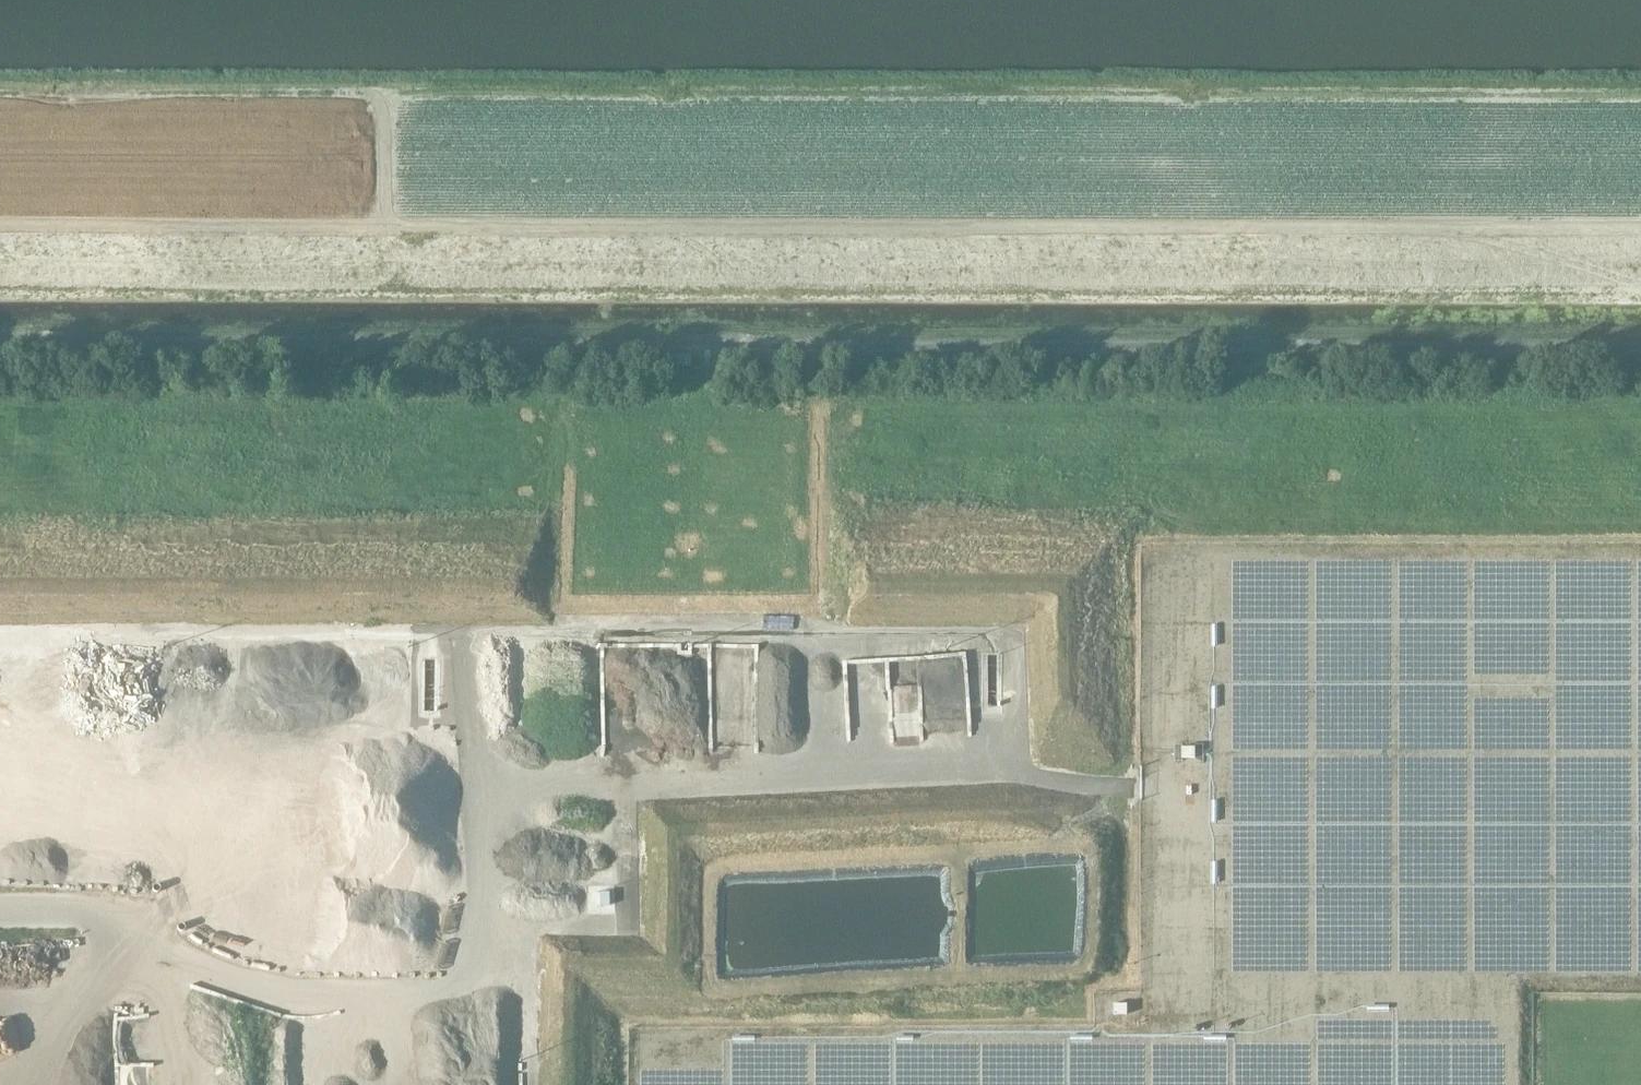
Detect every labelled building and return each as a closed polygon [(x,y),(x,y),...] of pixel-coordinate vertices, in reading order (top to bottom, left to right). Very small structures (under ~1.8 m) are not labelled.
[(88,650),(96,668),(113,661),(105,643),(88,650)] [(638,664),(631,669),(647,690),(654,684),(638,664)]
